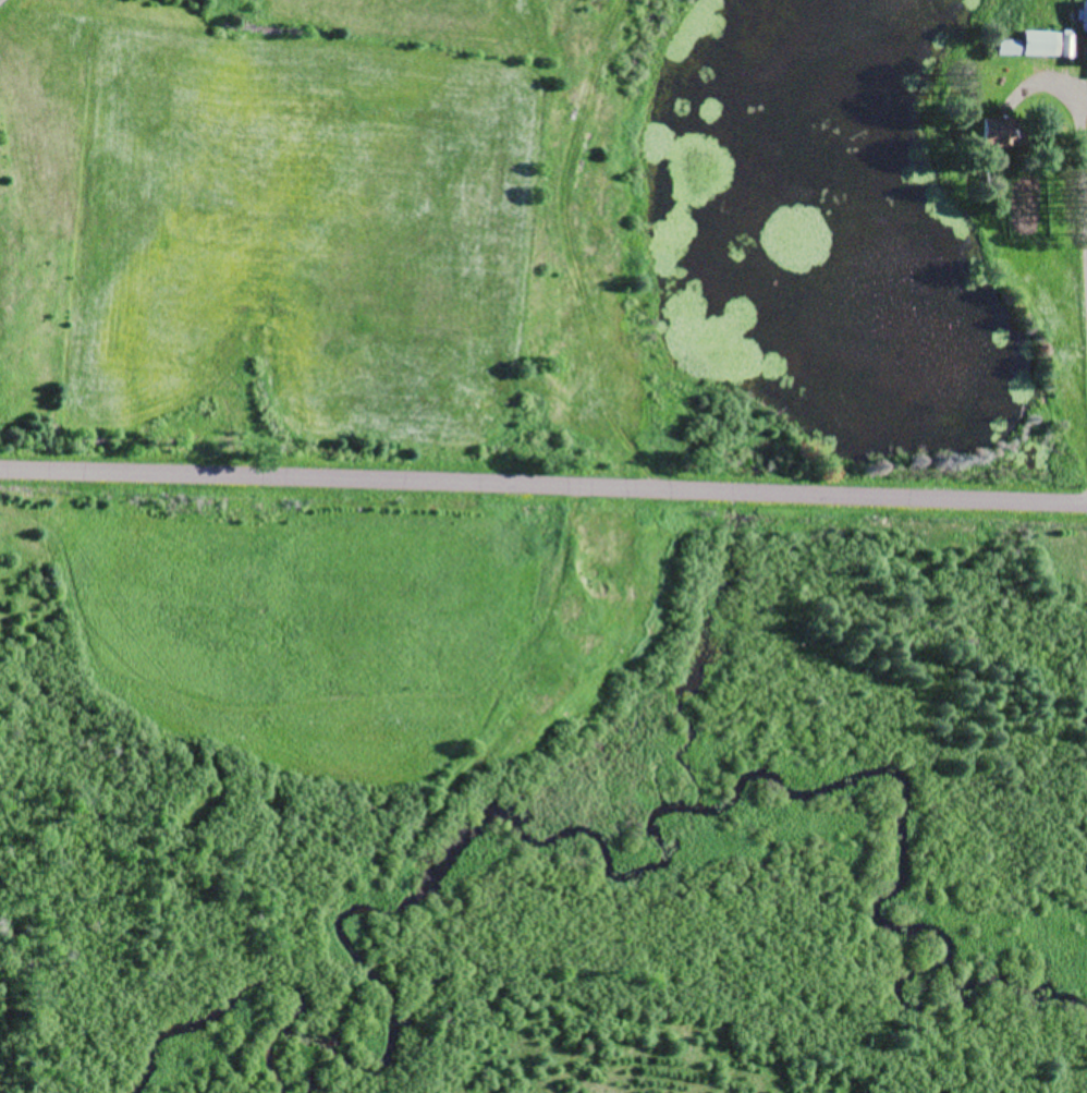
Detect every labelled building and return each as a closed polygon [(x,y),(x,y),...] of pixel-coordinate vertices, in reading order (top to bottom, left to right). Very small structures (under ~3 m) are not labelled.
[(1083,79),(1086,79),(1086,1),(1080,1),(1078,34),(1086,34),(1083,79)] [(1025,44),(1026,29),(1075,33),(1074,56),(1002,50),(1003,42),(1025,44)] [(1014,137),(1024,137),(1025,144),(984,145),(984,118),(1014,118),(1014,137)]
